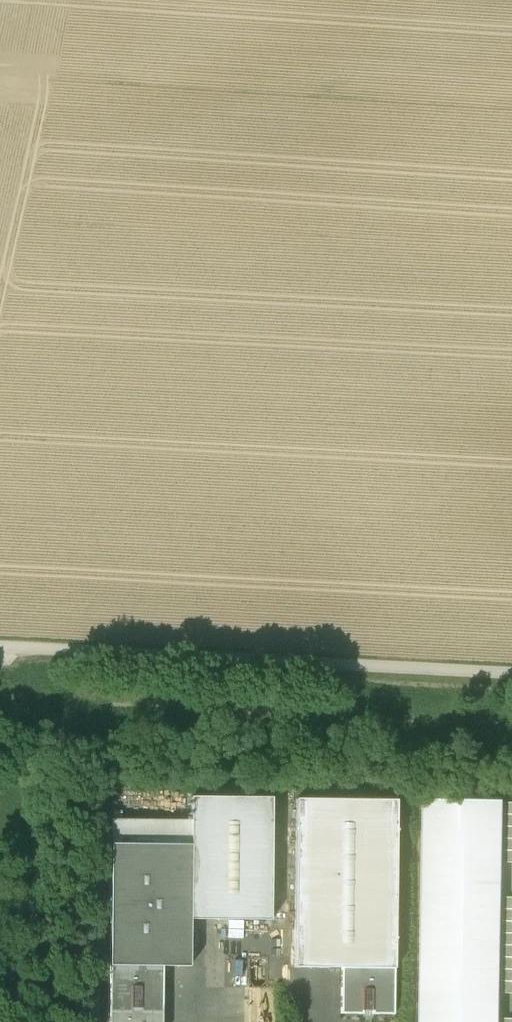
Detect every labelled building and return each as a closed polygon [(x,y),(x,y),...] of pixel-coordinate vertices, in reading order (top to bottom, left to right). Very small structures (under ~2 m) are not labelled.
[(272,798),(191,797),(191,821),(111,820),(110,966),(163,966),(190,967),(190,919),(271,920),(272,798)] [(396,801),(296,799),(294,968),(341,968),(394,969),(396,801)] [(422,800),(418,1021),(499,1021),(503,802),(422,800)] [(110,966),(109,1021),(162,1021),(163,966),(110,966)] [(394,969),(341,968),(340,1014),(393,1015),(394,969)]
